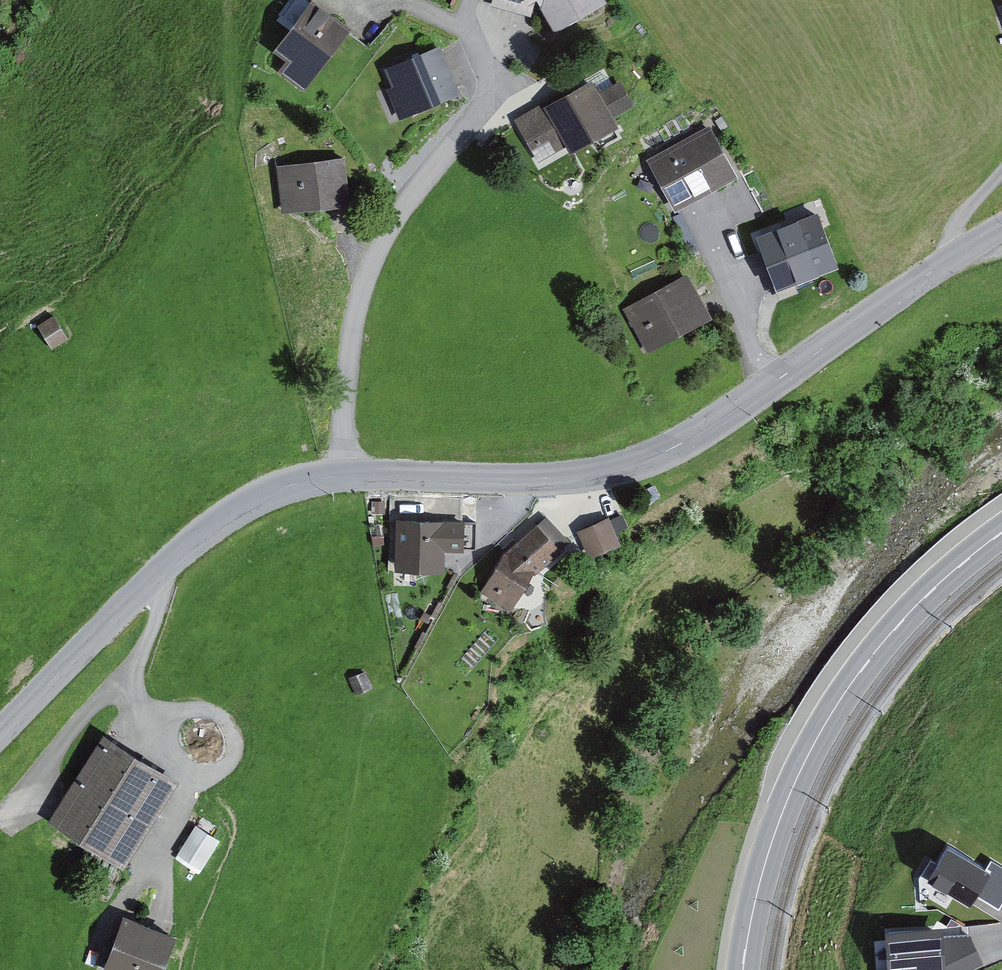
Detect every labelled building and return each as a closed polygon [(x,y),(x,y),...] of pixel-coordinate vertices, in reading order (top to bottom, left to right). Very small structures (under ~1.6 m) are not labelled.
[(543,33),(599,2),(597,0),(488,0),(487,1),(530,10),(543,33)] [(1001,28),(1001,0),(992,0),(1001,28)] [(276,71),(301,89),(342,32),(303,4),(269,51),(283,61),(276,71)] [(433,47),(379,69),(398,116),(452,94),(433,47)] [(592,95),(586,83),(509,122),(527,158),(555,143),(562,156),(609,131),(603,118),(627,106),(615,83),(592,95)] [(645,164),(667,207),(729,175),(706,132),(645,164)] [(335,157),(271,166),(277,213),(342,204),(335,157)] [(750,243),(771,291),(831,264),(809,216),(750,243)] [(640,352),(704,319),(682,279),(619,312),(640,352)] [(26,327),(41,351),(58,340),(43,317),(26,327)] [(465,546),(465,514),(396,513),(396,567),(445,567),(445,546),(465,546)] [(596,520),(566,532),(574,553),(604,542),(596,520)] [(490,564),(481,593),(513,609),(521,583),(559,550),(536,524),(490,564)] [(349,677),(356,693),(371,687),(364,671),(349,677)] [(46,830),(118,871),(168,783),(97,742),(46,830)] [(205,860),(225,831),(200,815),(181,844),(205,860)] [(994,866),(944,836),(921,874),(970,904),(994,866)] [(123,911),(102,969),(162,969),(177,930),(123,911)] [(882,923),(885,969),(944,969),(942,920),(882,923)]
